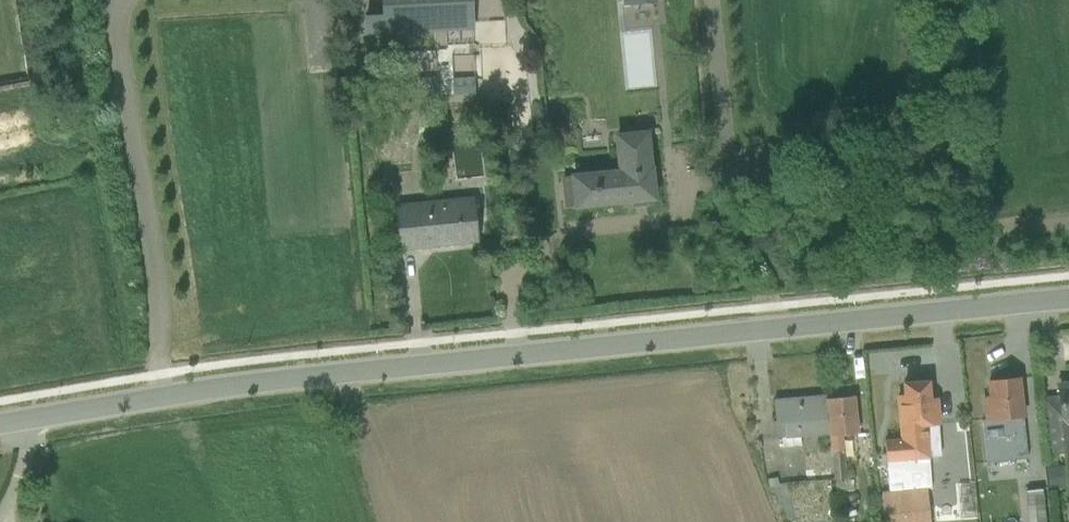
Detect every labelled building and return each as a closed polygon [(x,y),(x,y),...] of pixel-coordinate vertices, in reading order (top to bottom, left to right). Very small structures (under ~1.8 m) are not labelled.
[(473,0),(381,0),(382,13),(362,15),(363,35),(475,29),(473,0)] [(411,95),(436,94),(436,77),(411,77),(411,95)] [(563,206),(652,198),(646,133),(615,136),(618,172),(573,176),(573,175),(560,176),(563,206)] [(398,249),(478,241),(473,196),(393,204),(398,249)] [(985,461),(1026,456),(1017,378),(987,381),(989,397),(982,397),(984,417),(981,418),(985,461)] [(900,458),(938,454),(935,424),(937,424),(935,398),(928,399),(927,381),(902,383),(903,394),(894,394),(900,458)] [(1057,385),(1058,395),(1040,396),(1046,453),(1068,451),(1068,383),(1057,385)] [(771,421),(772,438),(780,437),(781,447),(799,445),(799,437),(827,435),(824,396),(774,400),(775,421),(771,421)] [(841,435),(856,433),(852,396),(826,398),(835,490),(851,490),(851,479),(844,479),(841,435)] [(881,458),(899,457),(898,446),(880,447),(881,458)] [(1049,488),(1064,487),(1062,464),(1055,465),(1054,459),(1046,460),(1049,488)] [(829,479),(785,484),(793,521),(814,521),(834,518),(829,479)] [(883,521),(927,521),(923,486),(880,491),(883,521)] [(1040,489),(1024,490),(1028,521),(1044,521),(1040,489)]
